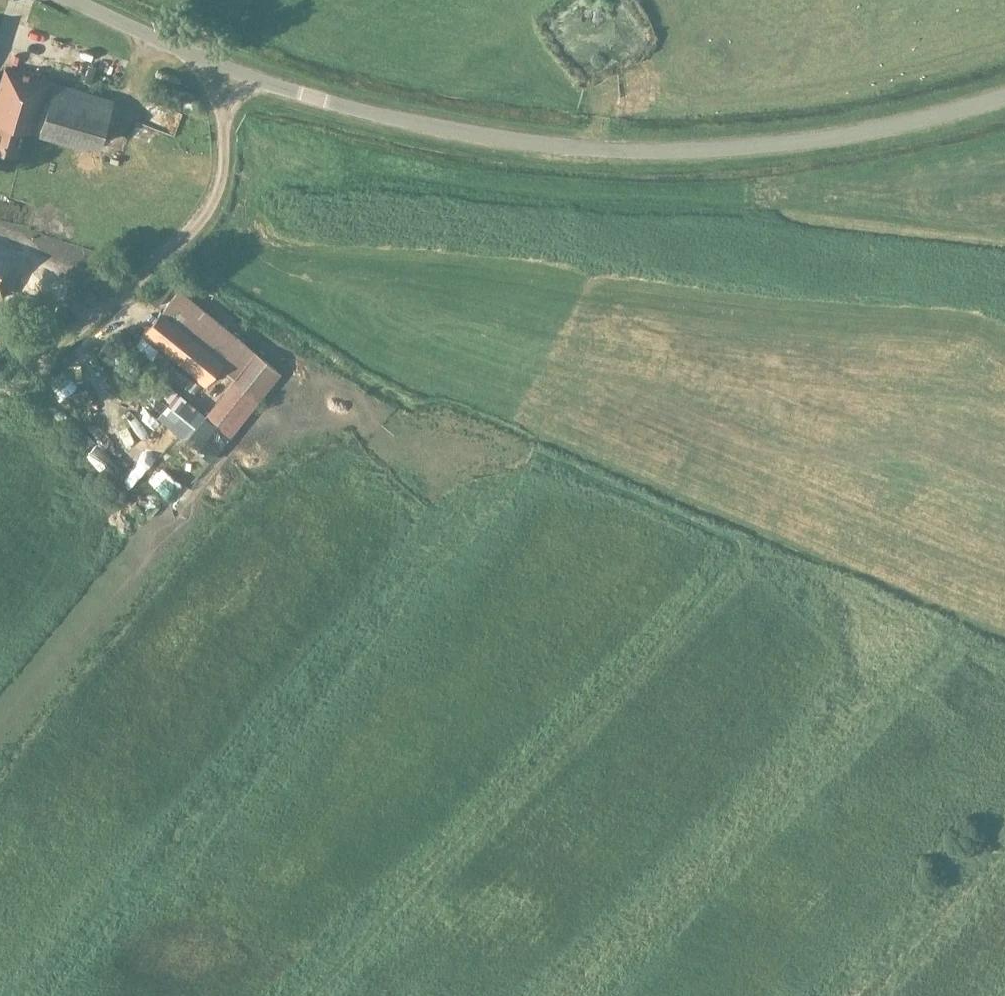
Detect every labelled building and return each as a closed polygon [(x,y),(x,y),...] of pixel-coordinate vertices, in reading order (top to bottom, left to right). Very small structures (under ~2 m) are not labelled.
[(0,81),(0,152),(17,156),(25,130),(84,146),(86,138),(100,142),(112,98),(4,68),(0,81)] [(1,298),(18,254),(0,248),(0,297),(1,298)] [(205,387),(219,369),(234,381),(205,418),(230,437),(281,374),(178,291),(142,336),(205,387)] [(89,344),(165,412),(169,407),(186,423),(203,405),(187,390),(178,400),(101,331),(89,344)] [(10,346),(0,336),(0,355),(10,346)] [(153,498),(164,486),(142,465),(124,484),(135,494),(141,488),(153,498)]
